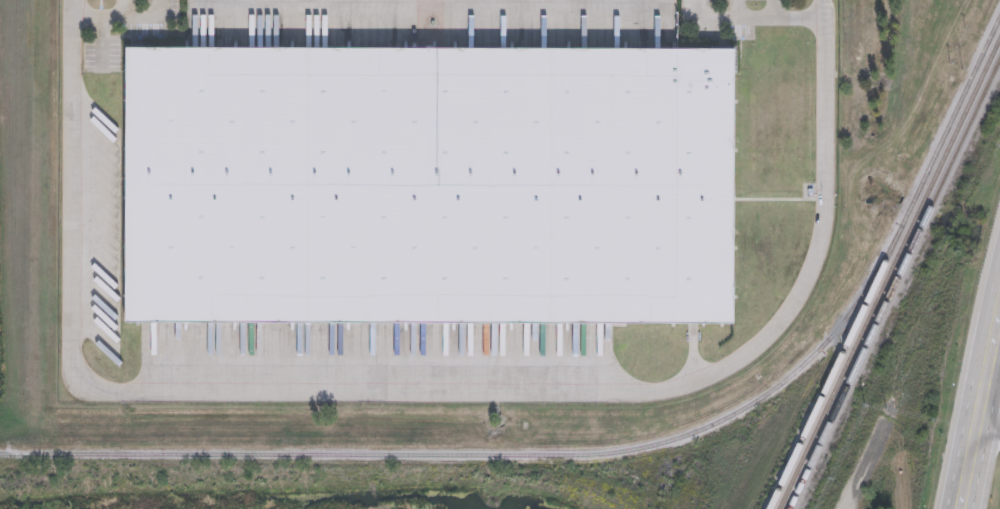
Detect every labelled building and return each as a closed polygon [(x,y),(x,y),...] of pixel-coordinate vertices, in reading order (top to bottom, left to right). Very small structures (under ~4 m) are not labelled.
[(123,323),(123,48),(730,47),(731,322),(123,323)]
